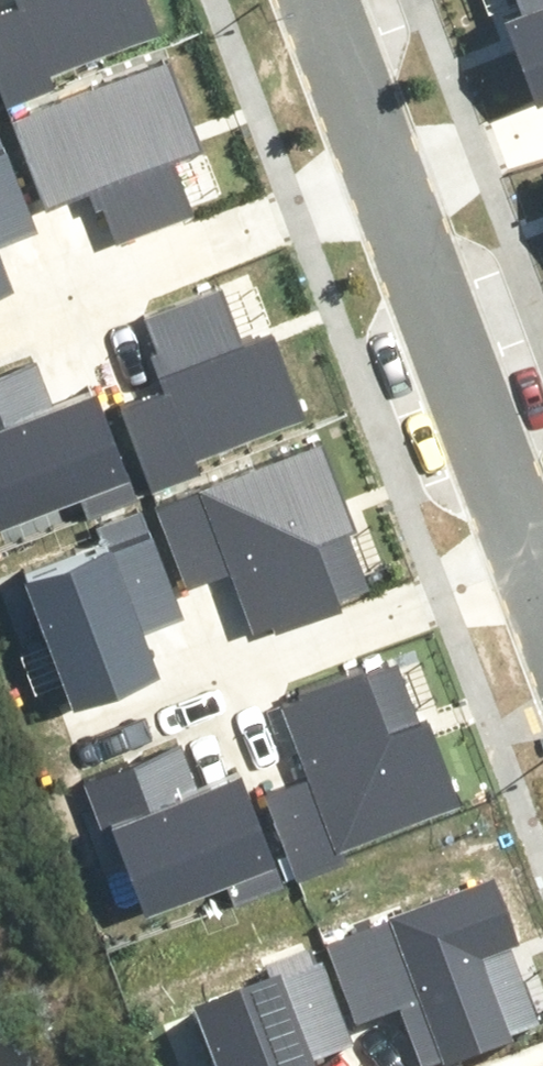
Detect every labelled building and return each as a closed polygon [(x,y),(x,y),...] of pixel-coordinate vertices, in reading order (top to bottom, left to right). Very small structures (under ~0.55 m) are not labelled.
[(15,94),(78,73),(73,60),(176,26),(167,0),(29,0),(30,3),(0,12),(0,49),(15,94)] [(523,93),(542,86),(542,0),(492,0),(523,93)] [(8,118),(35,191),(86,173),(107,232),(223,189),(174,57),(8,118)] [(28,211),(0,128),(0,220),(28,211)] [(121,399),(147,476),(210,455),(206,442),(308,408),(285,340),(277,343),(268,316),(237,327),(222,285),(138,313),(162,385),(121,399)] [(0,352),(0,500),(68,475),(78,503),(138,481),(95,366),(53,382),(37,339),(0,352)] [(155,510),(182,584),(233,566),(255,625),(370,582),(321,450),(155,510)] [(21,575),(59,690),(143,663),(129,619),(175,604),(144,510),(95,526),(103,549),(21,575)] [(270,783),(297,863),(361,841),(357,828),(458,794),(435,726),(426,729),(402,657),(286,697),(310,769),(270,783)] [(187,724),(84,762),(132,892),(218,860),(229,889),(288,867),(246,751),(203,767),(187,724)] [(359,1017),(409,999),(431,1058),(542,1017),(542,1005),(498,883),(332,944),(359,1017)] [(217,1065),(310,1065),(305,1052),(351,1037),(320,943),(272,959),(279,982),(198,1009),(217,1065)]
